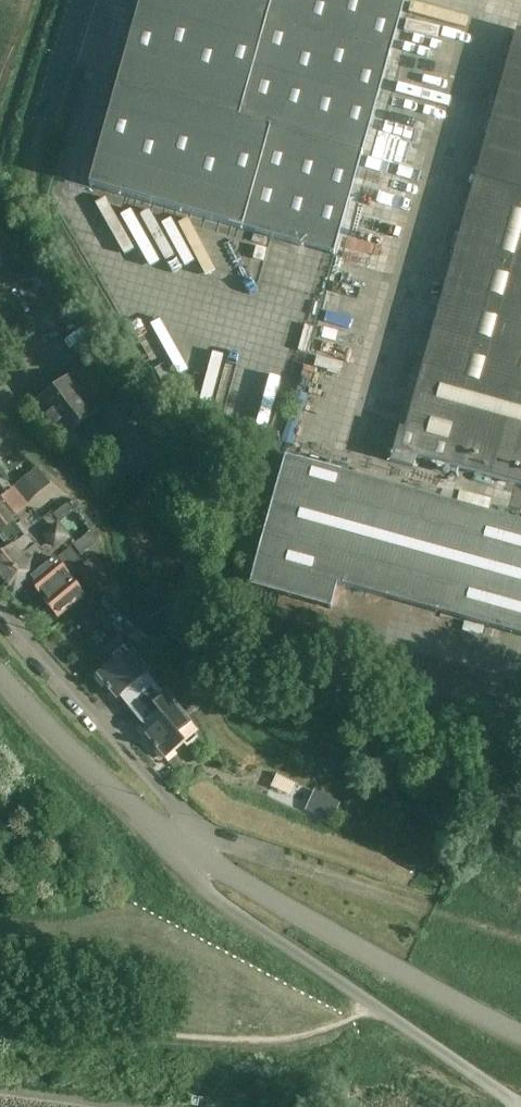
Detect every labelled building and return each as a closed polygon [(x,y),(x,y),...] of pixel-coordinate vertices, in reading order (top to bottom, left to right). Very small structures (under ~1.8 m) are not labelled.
[(116,95),(89,187),(334,255),(405,0),(141,0),(116,95)] [(516,30),(404,429),(399,428),(390,462),(413,468),(416,457),(520,486),(520,32),(516,30)] [(33,403),(61,440),(79,426),(98,412),(124,392),(91,349),(83,356),(87,361),(33,403)] [(98,412),(79,426),(107,461),(125,447),(98,412)] [(249,587),(330,609),(337,584),(520,636),(520,522),(285,457),(249,587)] [(12,486),(24,503),(47,485),(35,469),(12,486)] [(67,504),(74,512),(89,532),(95,527),(73,499),(67,504)] [(11,520),(10,520),(13,517),(0,501),(0,529),(11,520)] [(74,512),(67,504),(54,514),(60,523),(74,512)] [(158,533),(168,525),(162,517),(151,525),(158,533)] [(0,555),(0,576),(14,592),(28,580),(27,578),(46,563),(24,536),(23,536),(11,520),(0,529),(0,540),(7,549),(0,555)] [(81,555),(96,544),(89,534),(73,545),(81,555)] [(46,563),(27,578),(28,580),(41,597),(68,576),(70,579),(76,574),(83,568),(68,548),(54,559),(47,564),(46,563)] [(83,568),(76,574),(93,595),(107,583),(103,578),(103,568),(95,559),(83,568)] [(68,576),(41,597),(56,617),(83,595),(70,579),(68,576)] [(90,610),(80,618),(90,630),(100,622),(90,610)] [(115,660),(96,676),(104,686),(105,687),(104,688),(107,691),(108,692),(109,691),(112,689),(119,697),(119,698),(128,708),(154,686),(146,676),(149,673),(132,652),(129,654),(123,648),(112,656),(112,657),(115,660)] [(154,686),(128,708),(140,723),(141,724),(142,725),(143,725),(144,725),(145,725),(146,725),(147,725),(147,724),(148,724),(151,727),(152,729),(148,732),(144,735),(152,744),(153,745),(152,746),(154,749),(155,750),(156,750),(165,760),(184,744),(185,746),(186,748),(198,739),(196,737),(188,727),(191,724),(166,694),(163,696),(154,686)] [(322,797),(314,813),(331,821),(332,819),(338,805),(322,797)]
